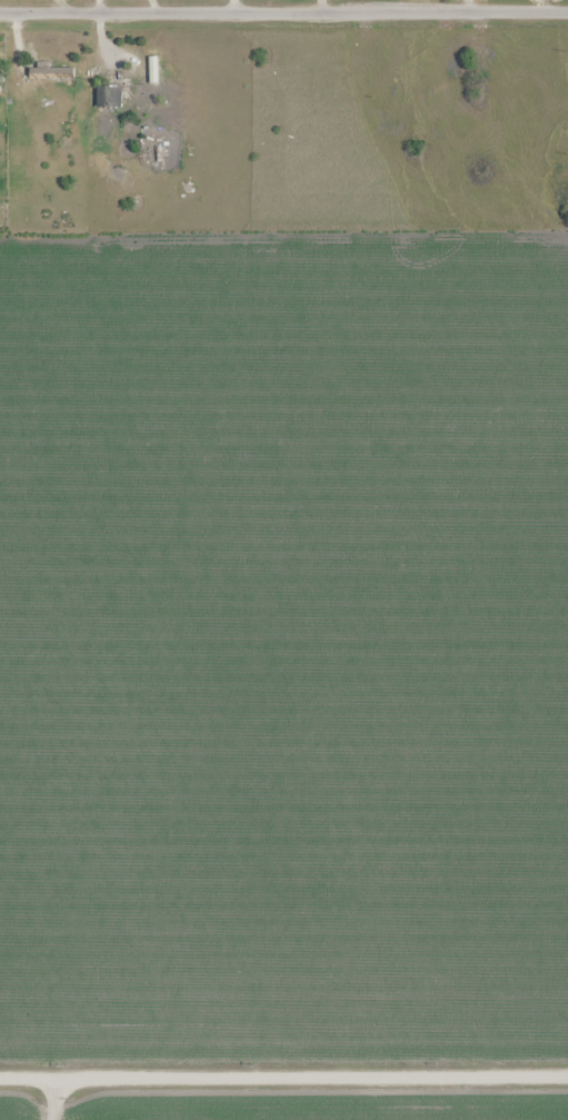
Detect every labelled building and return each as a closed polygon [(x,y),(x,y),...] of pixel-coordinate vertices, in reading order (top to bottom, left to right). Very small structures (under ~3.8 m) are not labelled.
[(75,69),(30,69),(30,80),(75,80),(75,69)] [(123,110),(123,98),(126,98),(126,88),(98,88),(98,110),(123,110)]
